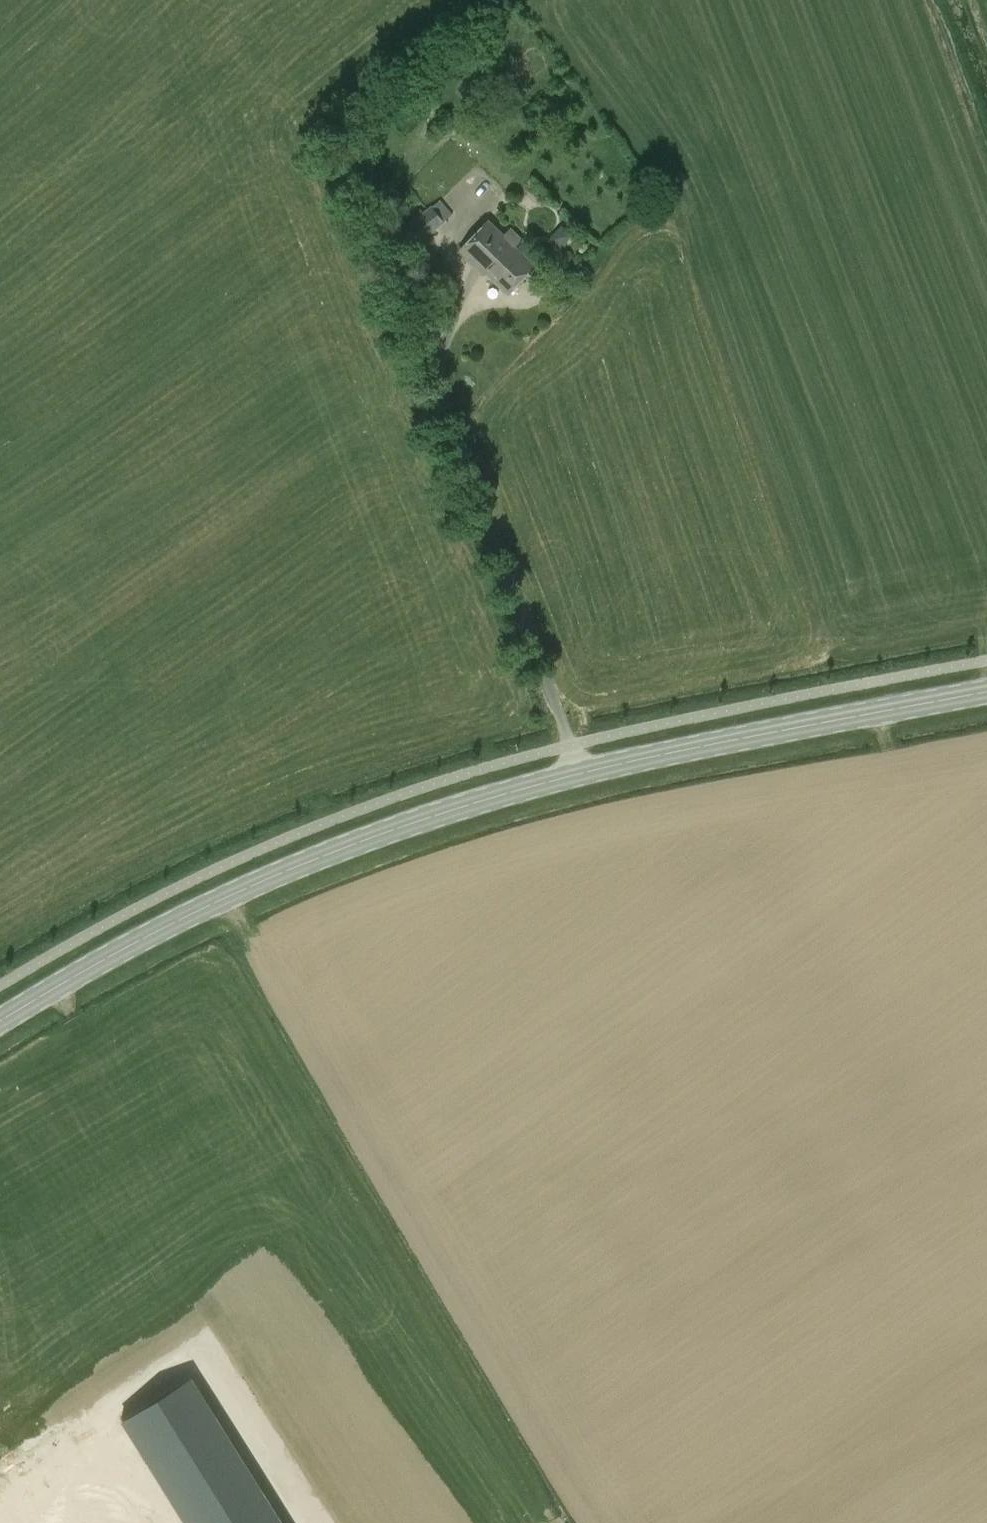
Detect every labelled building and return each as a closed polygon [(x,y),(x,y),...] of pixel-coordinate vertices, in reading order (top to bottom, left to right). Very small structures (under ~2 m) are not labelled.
[(419,242),(452,215),(440,200),(407,227),(419,242)] [(515,249),(522,241),(511,231),(504,238),(488,223),(462,252),(509,296),(535,268),(515,249)] [(421,261),(437,277),(446,267),(431,252),(421,261)] [(120,1421),(184,1522),(280,1522),(189,1378),(120,1421)] [(0,1444),(0,1470),(33,1522),(81,1522),(22,1430),(0,1444)]
